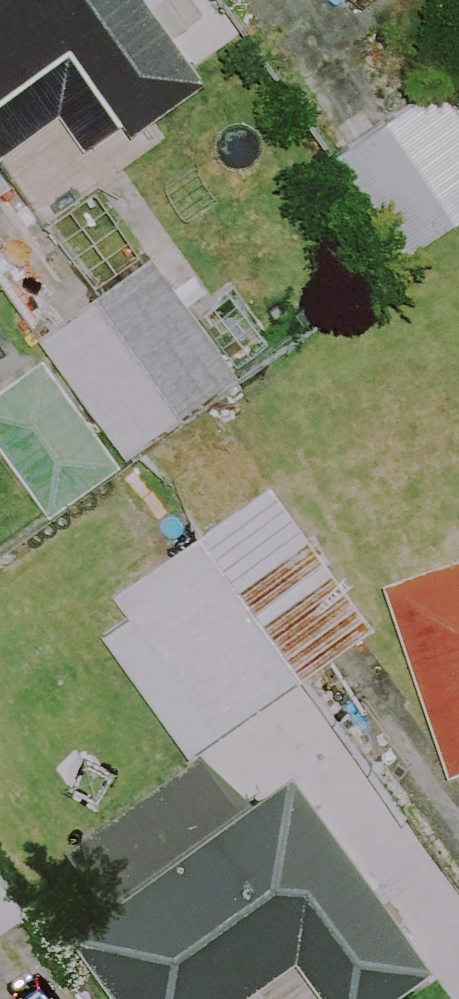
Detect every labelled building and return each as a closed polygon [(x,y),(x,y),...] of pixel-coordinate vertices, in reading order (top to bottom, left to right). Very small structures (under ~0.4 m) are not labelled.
[(21,145),(82,101),(107,135),(145,108),(154,121),(228,68),(180,0),(0,0),(0,116),(21,145)] [(456,72),(341,152),(412,255),(458,222),(458,76),(456,72)] [(0,134),(0,195),(29,174),(0,134)] [(256,365),(170,244),(56,325),(142,446),(256,365)] [(60,348),(0,388),(0,417),(61,505),(134,456),(60,348)] [(392,618),(290,471),(105,598),(207,745),(392,618)] [(406,573),(458,725),(458,555),(406,573)] [(126,895),(90,920),(147,998),(247,998),(318,948),(355,998),(396,998),(456,956),(315,759),(260,798),(220,741),(85,838),(126,895)] [(0,851),(0,932),(39,904),(0,851)]
